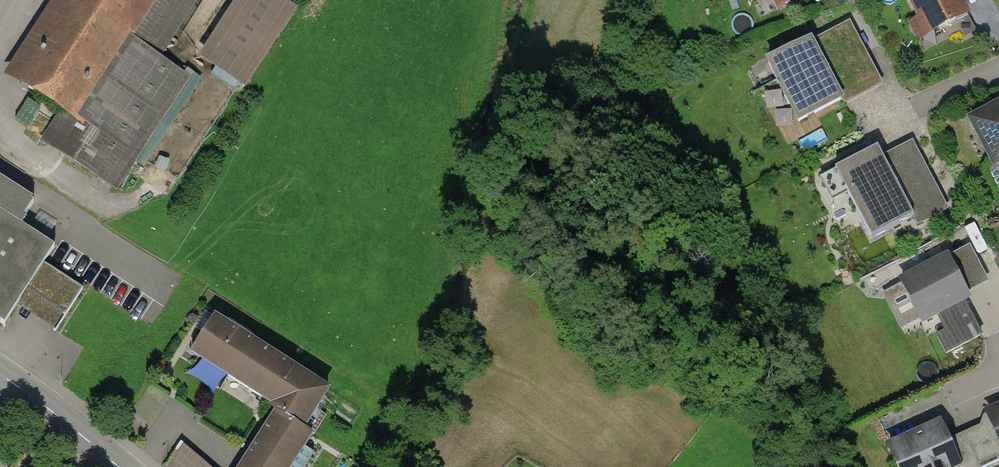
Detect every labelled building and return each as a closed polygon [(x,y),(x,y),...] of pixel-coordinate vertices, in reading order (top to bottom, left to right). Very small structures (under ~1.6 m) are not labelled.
[(22,82),(66,110),(45,143),(114,187),(186,76),(153,55),(167,33),(162,30),(181,0),(74,0),(22,82)] [(287,10),(272,0),(245,0),(209,56),(243,78),(287,10)] [(759,19),(793,0),(749,0),(759,19)] [(956,0),(897,0),(915,32),(960,8),(956,0)] [(195,36),(210,42),(218,22),(204,16),(195,36)] [(795,30),(744,58),(779,122),(830,94),(795,30)] [(950,121),(992,203),(998,200),(998,96),(950,121)] [(869,142),(817,170),(855,242),(907,214),(869,142)] [(0,182),(0,322),(5,325),(27,291),(65,315),(82,288),(44,264),(55,247),(20,224),(33,203),(0,182)] [(988,283),(969,244),(952,252),(972,291),(988,283)] [(949,255),(895,282),(917,326),(971,299),(949,255)] [(214,317),(192,352),(280,408),(242,466),(290,466),(291,466),(304,466),(313,452),(304,446),(311,434),(303,429),(328,389),(214,317)] [(974,413),(995,458),(998,457),(998,401),(974,413)] [(874,446),(884,466),(957,466),(934,418),(874,446)] [(191,456),(192,454),(179,445),(166,466),(167,466),(204,466),(191,456)]
